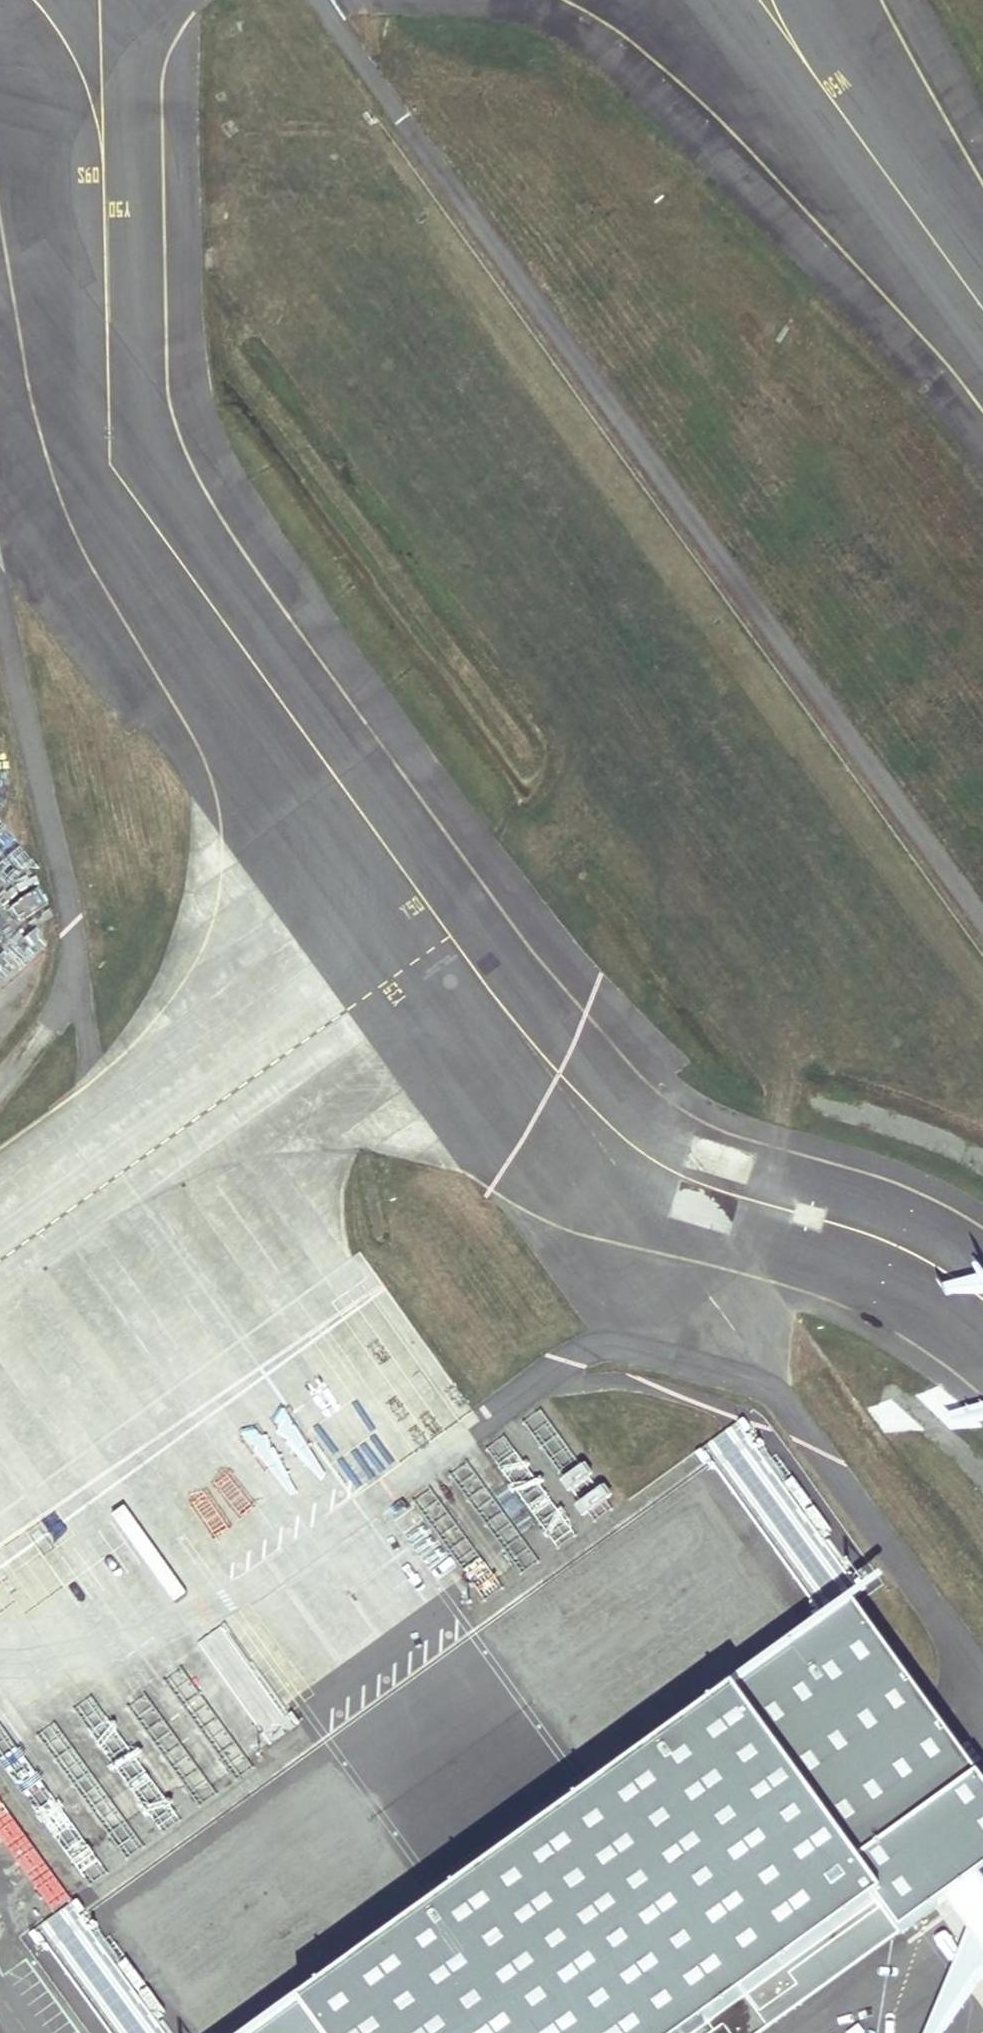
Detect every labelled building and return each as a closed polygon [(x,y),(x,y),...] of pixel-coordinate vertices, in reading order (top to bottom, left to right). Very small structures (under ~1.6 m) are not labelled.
[(228,2032),(756,2032),(982,1862),(982,1758),(842,1571),(228,2032)]
